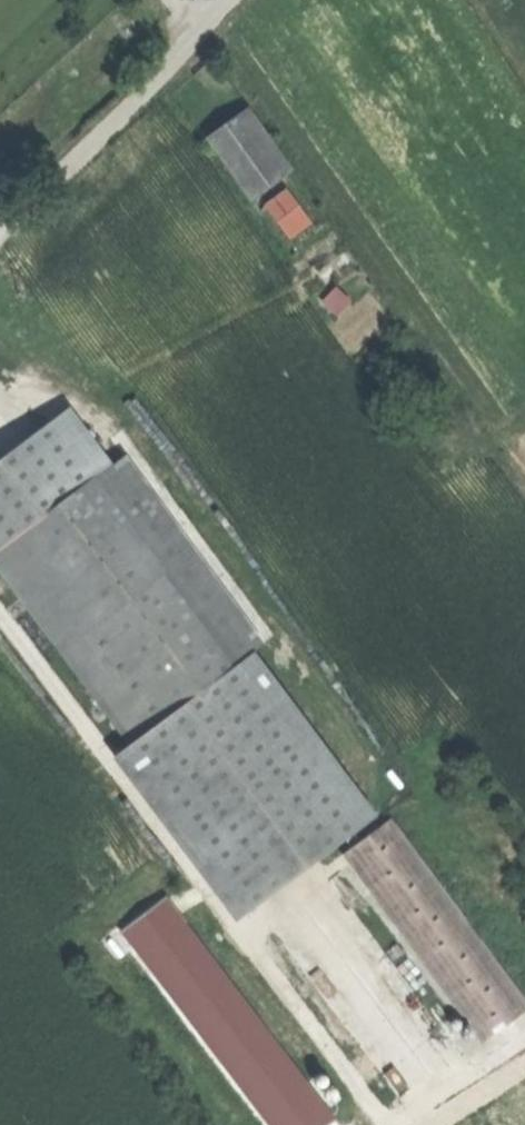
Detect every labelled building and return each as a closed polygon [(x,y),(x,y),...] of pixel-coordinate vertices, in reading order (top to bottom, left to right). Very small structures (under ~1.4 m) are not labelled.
[(207,135),(245,195),(278,174),(240,114),(207,135)] [(290,240),(316,224),(292,187),(267,203),(290,240)] [(341,286),(325,299),(338,314),(353,302),(341,286)] [(82,487),(41,430),(0,461),(0,547),(82,487)] [(258,647),(121,461),(86,484),(153,573),(226,671),(258,647)] [(54,645),(153,573),(86,484),(82,487),(0,547),(0,571),(54,645)] [(54,645),(128,744),(226,671),(153,573),(54,645)] [(345,837),(226,671),(128,744),(122,748),(246,913),(345,837)] [(384,824),(340,857),(479,1045),(523,1013),(384,824)] [(273,1124),(326,1124),(336,1117),(166,898),(123,932),(273,1124)]
